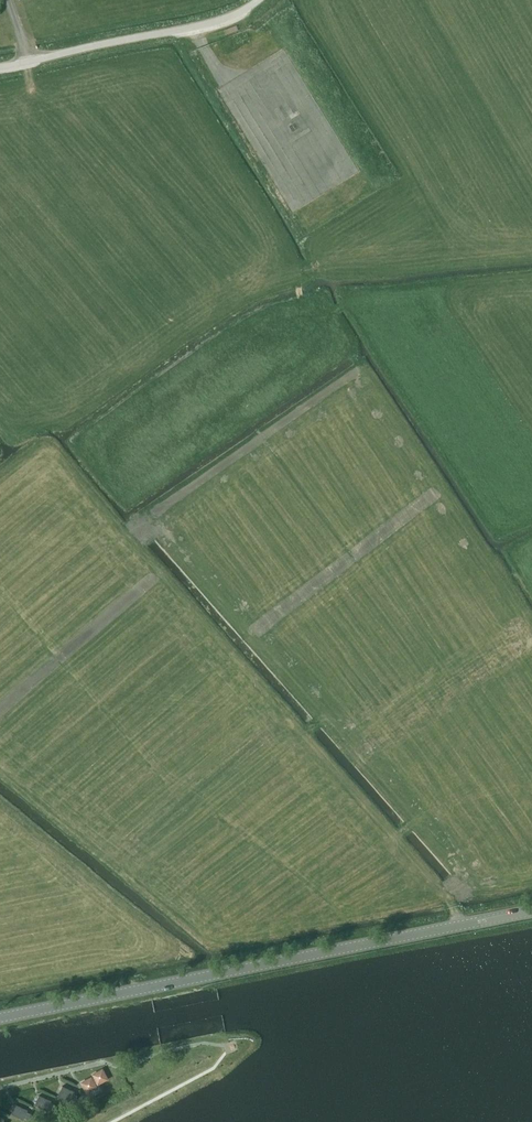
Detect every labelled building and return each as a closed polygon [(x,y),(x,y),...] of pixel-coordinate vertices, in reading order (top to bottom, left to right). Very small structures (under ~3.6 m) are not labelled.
[(92,1074),(94,1077),(92,1079),(91,1078),(81,1083),(87,1092),(96,1087),(95,1084),(97,1083),(98,1084),(107,1079),(102,1069),(92,1074)] [(57,1095),(70,1101),(74,1092),(62,1086),(57,1095)] [(51,1101),(38,1095),(34,1105),(47,1110),(51,1101)] [(10,1113),(23,1119),(27,1110),(15,1104),(10,1113)]
